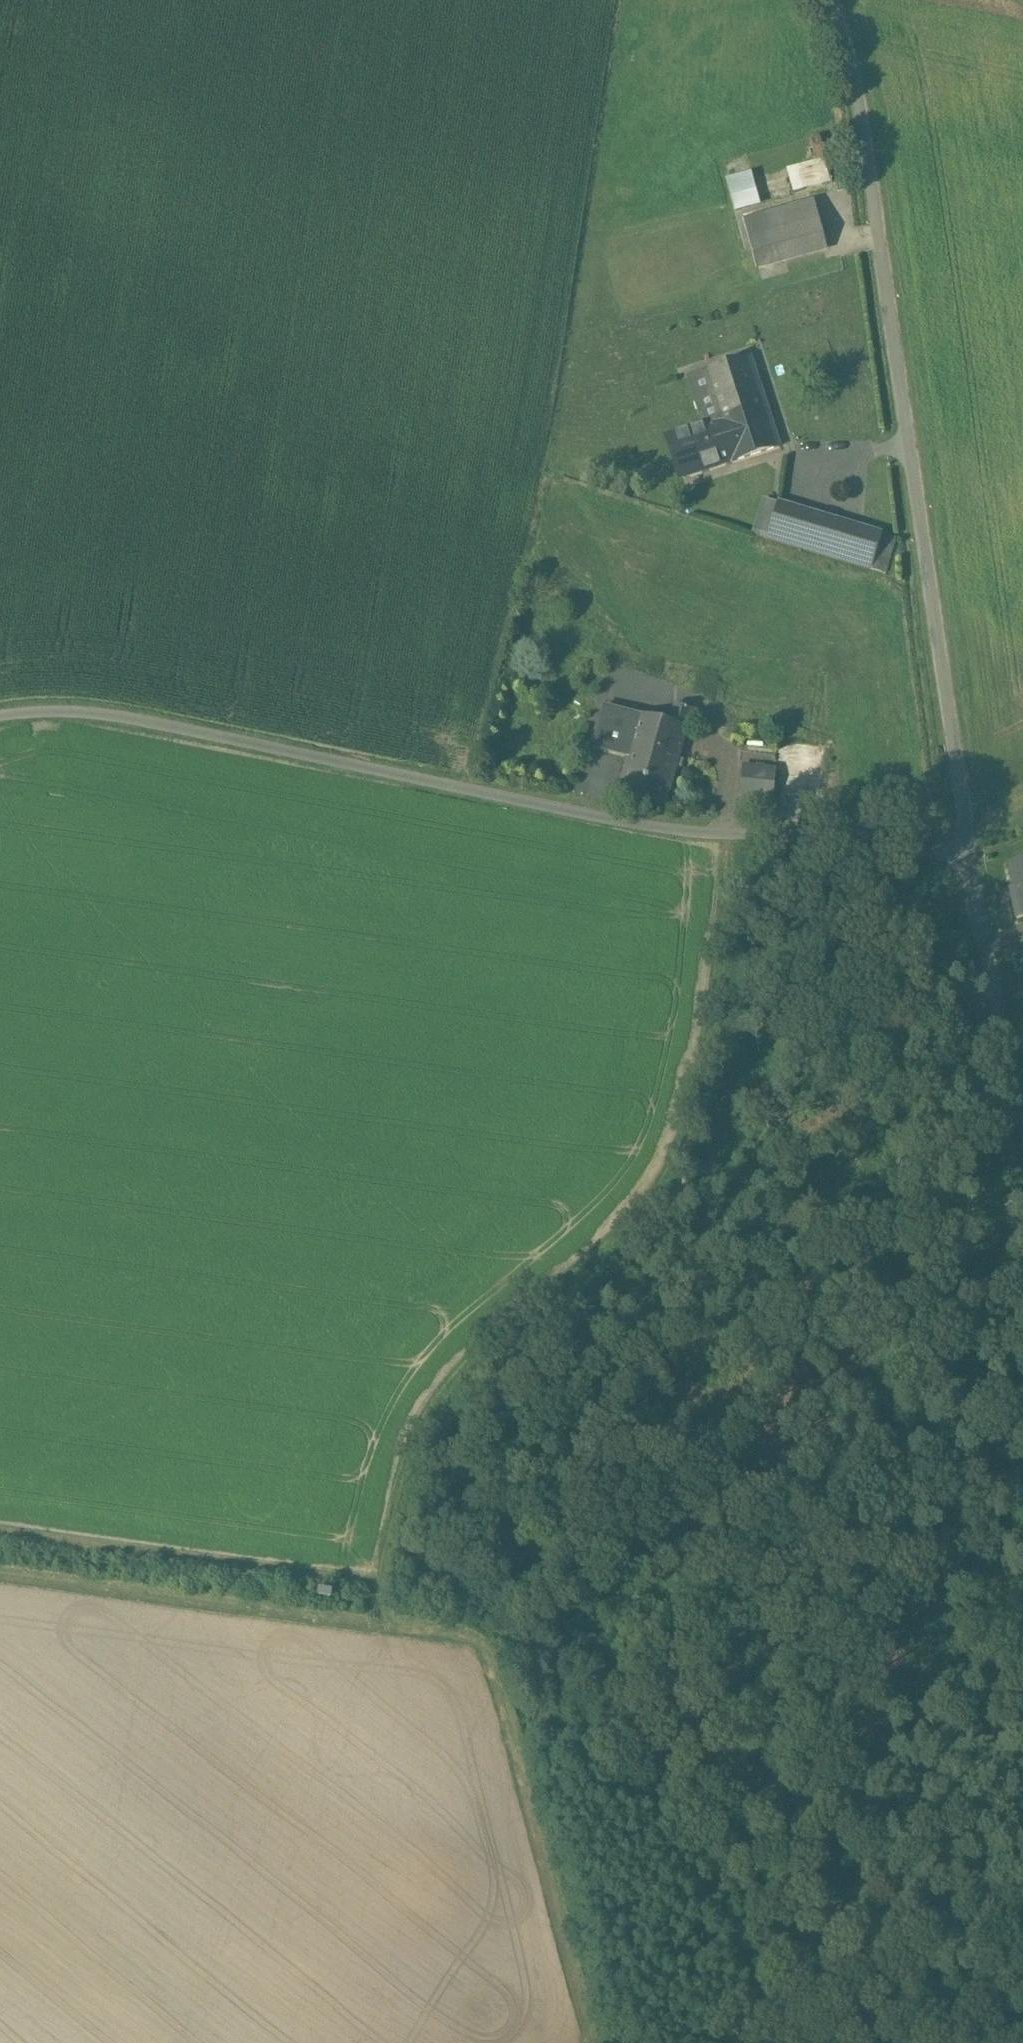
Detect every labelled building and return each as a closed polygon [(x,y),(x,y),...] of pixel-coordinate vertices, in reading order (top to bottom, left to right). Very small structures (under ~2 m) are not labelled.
[(833,159),(794,166),(798,190),(837,183),(833,159)] [(741,211),(768,204),(760,170),(733,177),(741,211)] [(812,203),(746,221),(759,267),(825,249),(812,203)] [(751,357),(703,372),(718,419),(704,424),(671,434),(685,478),(780,447),(751,357)] [(718,419),(703,372),(689,377),(704,424),(718,419)] [(896,538),(778,503),(768,538),(886,573),(896,538)] [(629,756),(676,769),(692,710),(676,706),(670,725),(606,707),(595,746),(629,756)] [(777,755),(741,751),(736,800),(772,804),(777,755)] [(629,756),(620,790),(667,802),(676,769),(629,756)] [(1011,866),(1017,896),(1013,897),(1017,916),(1022,915),(1022,863),(1011,866)]
